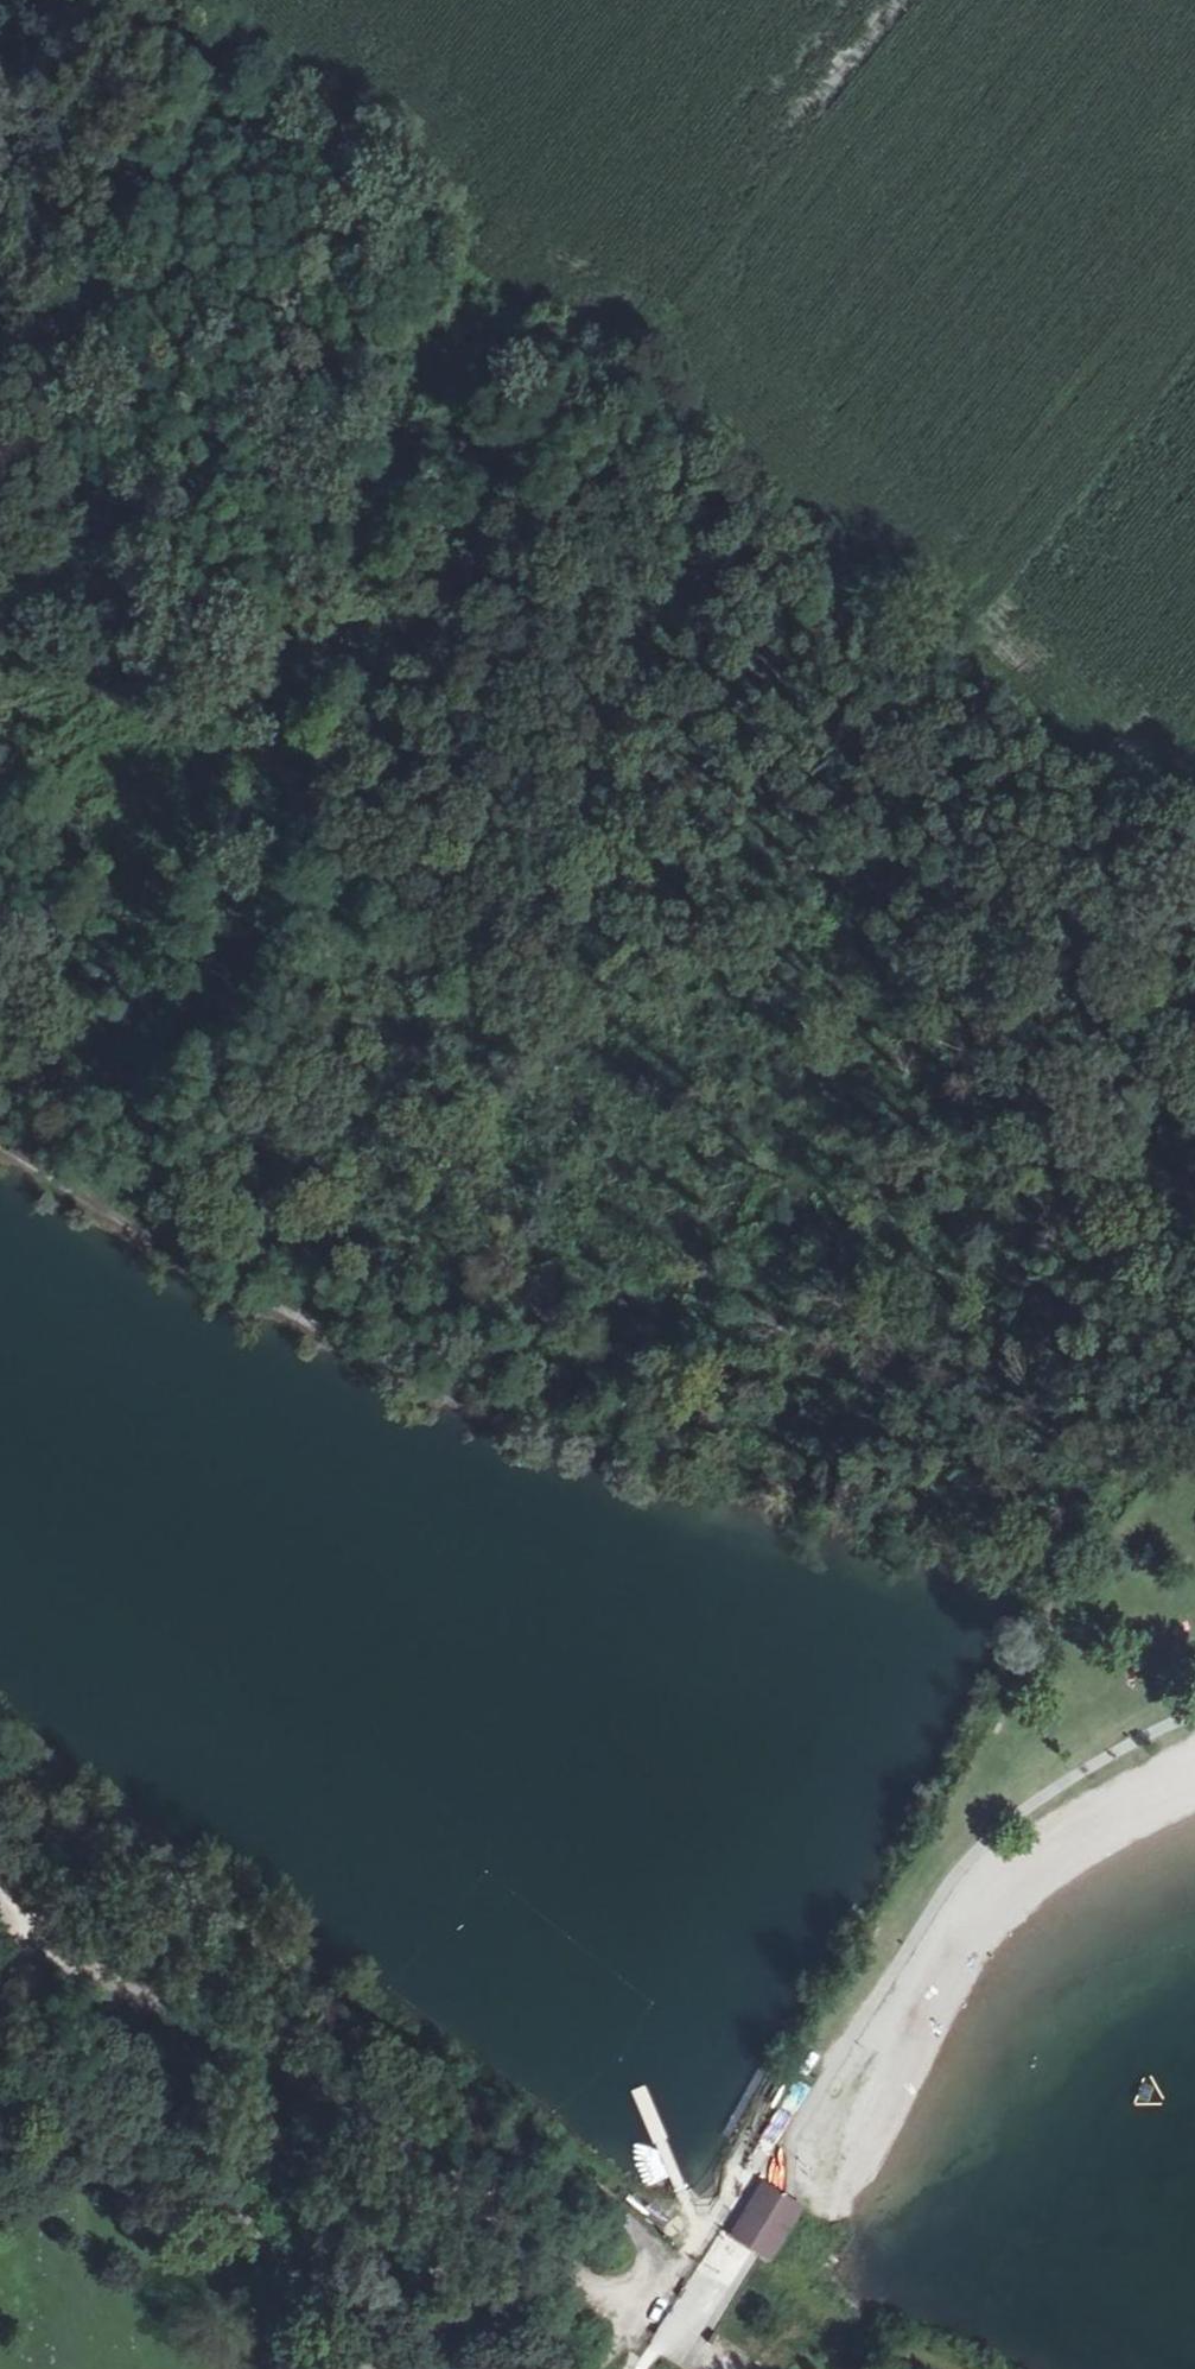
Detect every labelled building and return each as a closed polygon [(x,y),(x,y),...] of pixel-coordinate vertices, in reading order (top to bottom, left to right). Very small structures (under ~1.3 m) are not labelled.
[(832,2180),(842,2164),(819,2149),(808,2165),(832,2180)] [(756,2177),(722,2237),(758,2258),(765,2261),(800,2202),(792,2198),(756,2177)]
